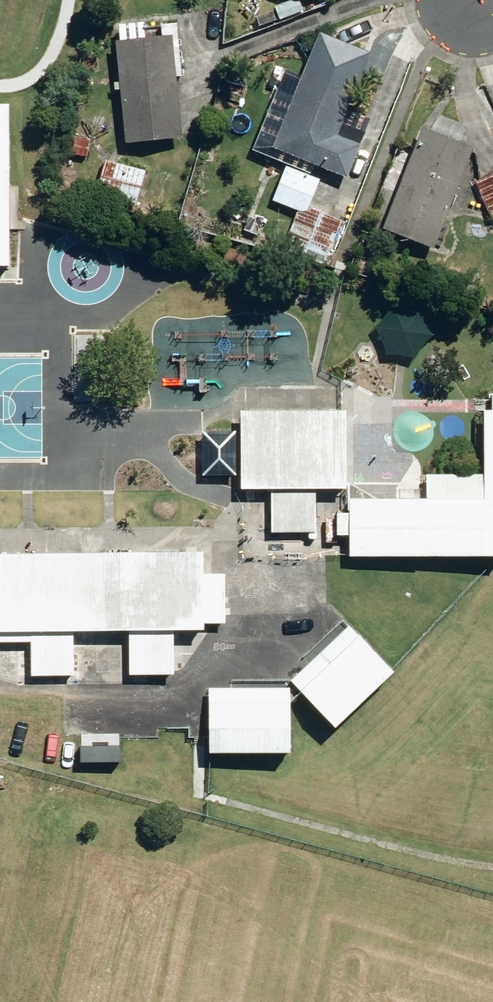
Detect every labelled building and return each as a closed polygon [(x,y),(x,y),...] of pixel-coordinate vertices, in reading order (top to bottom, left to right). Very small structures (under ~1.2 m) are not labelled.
[(269,11),(273,23),(296,16),(291,3),(269,11)] [(119,93),(124,149),(178,144),(173,81),(179,81),(175,27),(118,31),(119,45),(116,45),(119,86),(110,87),(112,94),(119,93)] [(77,72),(90,75),(93,60),(79,58),(77,72)] [(271,152),(345,183),(364,137),(340,127),(358,85),(307,64),(300,82),(282,74),(273,97),(291,105),(271,152)] [(381,233),(433,253),(472,152),(420,132),(381,233)] [(64,159),(82,161),(84,144),(66,143),(64,159)] [(93,198),(134,208),(142,175),(101,165),(93,198)] [(282,247),(324,262),(338,225),(306,212),(317,183),(282,170),(268,205),(294,215),(282,247)] [(58,191),(75,195),(79,178),(63,174),(58,191)] [(487,223),(492,220),(492,175),(471,184),(487,223)] [(239,236),(253,240),(258,223),(244,219),(239,236)] [(378,341),(384,356),(398,356),(411,359),(416,353),(421,345),(431,336),(425,326),(417,306),(390,307),(379,320),(372,328),(378,341)] [(345,558),(492,558),(492,394),(487,395),(487,412),(479,412),(480,500),(345,501),(345,514),(332,514),(332,537),(344,536),(345,547),(345,558)] [(266,497),(267,540),(311,539),(311,496),(345,496),(345,416),(237,417),(238,497),(266,497)] [(205,477),(233,477),(233,433),(204,433),(199,433),(199,477),(205,477)] [(172,677),(172,634),(201,634),(201,625),(224,626),(224,578),(201,577),(201,557),(0,557),(0,645),(29,645),(29,678),(72,678),(72,634),(129,634),(129,677),(172,677)] [(296,694),(332,733),(392,677),(346,627),(286,683),(296,694)] [(206,756),(284,755),(285,705),(285,691),(205,690),(206,756)]
